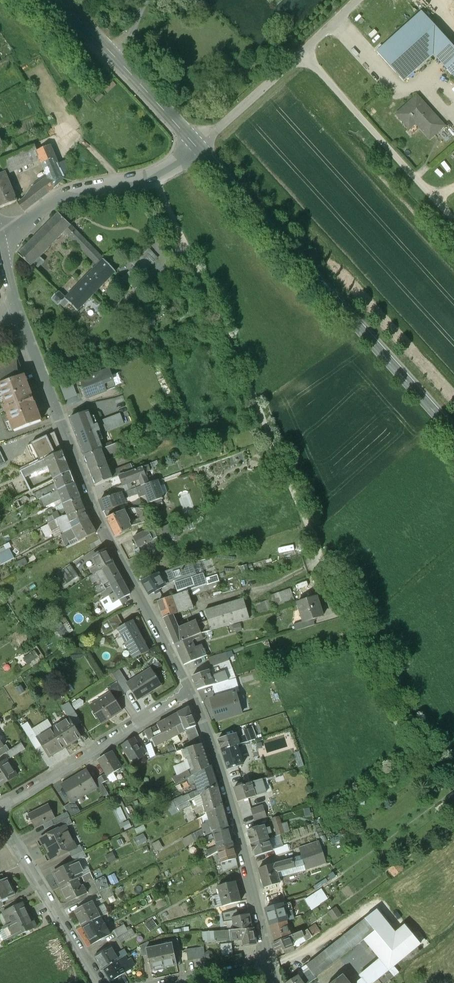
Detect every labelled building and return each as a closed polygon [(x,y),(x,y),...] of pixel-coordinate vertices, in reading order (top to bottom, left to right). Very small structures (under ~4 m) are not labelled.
[(377,52),(404,82),(433,55),(448,41),(421,12),(377,52)] [(448,41),(433,55),(447,70),(453,63),(453,48),(448,41)] [(417,96),(396,115),(409,129),(416,123),(430,139),(444,126),(417,96)] [(34,145),(24,150),(30,162),(40,158),(37,151),(34,145)] [(58,165),(49,146),(37,151),(40,158),(47,174),(49,178),(54,189),(64,179),(58,165)] [(24,150),(0,160),(6,173),(30,162),(24,150)] [(58,165),(64,179),(67,170),(63,161),(58,165)] [(0,175),(0,208),(17,201),(6,173),(0,175)] [(39,200),(54,189),(49,178),(47,180),(30,192),(24,199),(20,208),(22,213),(39,200)] [(58,214),(18,254),(35,270),(44,261),(40,257),(63,233),(66,236),(68,234),(65,231),(71,225),(58,214)] [(104,260),(71,225),(65,231),(68,234),(98,265),(104,260)] [(153,239),(116,274),(130,289),(167,254),(153,239)] [(116,272),(104,260),(98,265),(65,299),(69,303),(77,311),(116,272)] [(58,292),(52,299),(59,306),(61,304),(65,307),(69,303),(65,299),(58,292)] [(0,364),(0,385),(22,376),(15,358),(0,364)] [(109,370),(81,380),(87,398),(115,388),(109,370)] [(24,376),(22,376),(0,385),(0,386),(3,394),(7,405),(4,406),(6,413),(7,412),(14,431),(41,421),(34,402),(32,396),(31,396),(24,376)] [(73,381),(62,386),(67,399),(78,394),(73,381)] [(105,413),(116,409),(112,398),(101,402),(105,413)] [(88,411),(69,418),(84,456),(102,449),(99,441),(96,432),(100,431),(97,425),(94,426),(90,417),(88,411)] [(120,415),(103,421),(106,430),(123,424),(120,415)] [(31,443),(40,461),(46,459),(62,451),(54,432),(31,443)] [(118,443),(111,445),(113,452),(120,449),(118,443)] [(102,449),(84,456),(88,468),(105,460),(102,453),(105,452),(106,454),(107,454),(113,452),(111,445),(102,449)] [(62,451),(46,459),(48,465),(54,479),(70,471),(62,451)] [(40,461),(21,471),(25,477),(48,465),(46,459),(40,461)] [(105,460),(88,468),(95,485),(112,479),(110,474),(105,460)] [(119,469),(122,475),(133,470),(133,471),(131,464),(119,469)] [(122,475),(119,476),(123,485),(120,487),(122,493),(127,492),(133,489),(132,487),(130,483),(135,481),(136,485),(135,486),(136,488),(143,486),(148,484),(145,473),(143,468),(133,471),(133,470),(122,475)] [(110,474),(112,479),(119,476),(122,475),(119,469),(114,471),(113,472),(113,473),(110,474)] [(70,471),(54,479),(56,483),(35,494),(36,497),(38,500),(43,498),(52,494),(56,492),(74,483),(70,471)] [(29,485),(32,491),(41,486),(39,480),(29,485)] [(143,486),(146,494),(149,502),(163,497),(157,481),(148,484),(143,486)] [(56,492),(52,494),(54,499),(55,500),(62,496),(64,501),(79,495),(74,483),(56,492)] [(133,489),(127,492),(128,496),(128,497),(131,496),(130,494),(138,491),(140,496),(146,494),(143,486),(136,488),(133,489)] [(122,493),(120,487),(108,491),(110,498),(122,493)] [(110,498),(99,501),(103,512),(123,504),(121,499),(128,496),(127,492),(122,493),(110,498)] [(54,499),(52,494),(43,498),(46,503),(54,499)] [(84,509),(79,495),(64,501),(66,509),(69,515),(84,509)] [(144,509),(137,508),(137,510),(143,523),(149,521),(144,509)] [(62,518),(58,519),(63,533),(73,528),(89,520),(84,509),(69,515),(62,518)] [(62,518),(69,515),(66,509),(59,512),(62,518)] [(123,511),(117,513),(106,518),(115,537),(120,535),(130,529),(128,526),(127,523),(129,522),(127,516),(126,517),(125,515),(123,511)] [(62,518),(59,512),(53,514),(54,515),(55,517),(56,520),(58,519),(62,518)] [(89,520),(73,528),(75,533),(79,541),(96,532),(89,520)] [(75,533),(73,528),(63,533),(60,535),(63,540),(66,539),(72,536),(73,534),(75,533)] [(148,530),(133,537),(138,547),(141,555),(160,544),(153,528),(148,530)] [(0,554),(0,562),(1,565),(15,558),(10,549),(0,554)] [(106,549),(91,558),(96,566),(91,569),(94,574),(98,571),(113,563),(106,549)] [(158,574),(141,581),(149,595),(175,580),(195,574),(192,562),(158,574)] [(113,563),(98,571),(102,578),(101,579),(103,583),(106,589),(111,586),(112,587),(123,580),(113,563)] [(56,575),(64,586),(78,575),(71,565),(56,575)] [(179,594),(187,591),(206,585),(202,574),(175,582),(179,594)] [(130,594),(123,580),(112,587),(102,592),(105,598),(102,600),(108,612),(126,602),(124,597),(130,594)] [(290,589),(269,596),(274,609),(294,602),(290,589)] [(179,594),(172,596),(178,612),(193,606),(187,591),(179,594)] [(178,612),(172,596),(158,601),(164,618),(173,615),(178,612)] [(317,597),(298,603),(304,622),(312,620),(323,617),(317,597)] [(244,598),(204,610),(207,621),(197,624),(201,633),(250,619),(244,598)] [(268,599),(255,603),(259,614),(272,610),(268,599)] [(104,636),(118,629),(118,628),(123,625),(118,615),(99,625),(104,636)] [(179,628),(173,615),(164,618),(175,645),(190,638),(201,633),(197,624),(196,621),(179,628)] [(149,651),(132,620),(123,625),(118,628),(118,629),(134,659),(149,651)] [(312,620),(304,622),(294,625),(296,631),(314,625),(312,620)] [(201,633),(190,638),(192,643),(203,638),(201,633)] [(202,645),(194,648),(192,643),(190,638),(175,645),(184,665),(207,655),(204,649),(202,645)] [(226,652),(209,657),(212,667),(229,661),(226,652)] [(218,667),(192,677),(197,690),(228,680),(225,671),(220,673),(218,667)] [(128,683),(131,689),(138,699),(142,696),(142,697),(147,694),(147,693),(160,685),(150,669),(128,683)] [(117,681),(125,693),(131,689),(128,683),(123,676),(116,680),(117,681)] [(239,692),(236,679),(213,685),(216,698),(236,692),(236,693),(239,692)] [(110,693),(115,701),(125,694),(125,693),(117,681),(107,688),(110,693)] [(236,693),(236,692),(216,698),(211,700),(217,721),(242,713),(236,693)] [(115,701),(110,693),(90,705),(101,723),(121,711),(115,701)] [(69,718),(75,727),(82,723),(69,702),(62,707),(69,718)] [(192,718),(188,708),(178,713),(182,724),(176,727),(180,734),(185,731),(186,731),(185,730),(195,726),(196,726),(193,718),(192,718)] [(178,713),(157,724),(161,732),(162,734),(176,727),(182,724),(178,713)] [(69,718),(53,728),(65,747),(81,737),(75,727),(69,718)] [(41,745),(37,738),(28,723),(22,727),(36,749),(41,745)] [(161,732),(157,724),(151,728),(154,736),(161,732)] [(195,726),(185,730),(186,731),(185,731),(189,742),(183,744),(181,741),(174,745),(177,751),(185,749),(202,744),(195,726)] [(176,727),(162,734),(152,739),(156,746),(180,734),(176,727)] [(37,738),(41,745),(48,757),(65,747),(53,728),(37,738)] [(244,730),(246,736),(248,742),(255,740),(252,731),(254,730),(253,728),(244,730)] [(235,734),(218,739),(221,750),(241,744),(248,742),(246,736),(240,737),(237,741),(235,734)] [(135,737),(123,745),(132,759),(134,758),(135,760),(143,755),(142,754),(147,751),(144,747),(142,748),(135,737)] [(10,750),(7,752),(11,758),(25,748),(22,743),(10,750)] [(202,744),(185,749),(191,769),(194,776),(196,774),(210,767),(202,744)] [(241,744),(221,750),(227,769),(242,765),(239,756),(244,754),(241,744)] [(3,748),(0,750),(0,757),(7,752),(10,750),(7,745),(3,747),(3,748)] [(111,752),(99,760),(109,776),(121,768),(111,752)] [(0,764),(0,786),(17,775),(7,759),(0,764)] [(210,767),(196,774),(198,778),(196,779),(196,781),(200,791),(195,793),(195,792),(193,793),(195,797),(201,794),(212,788),(217,786),(211,766),(210,767)] [(188,779),(194,776),(191,769),(177,777),(180,783),(188,779)] [(88,770),(64,785),(74,801),(75,801),(98,787),(97,786),(94,781),(88,770)] [(198,778),(196,774),(194,776),(188,779),(190,784),(196,781),(196,779),(198,778)] [(99,778),(103,784),(108,781),(105,775),(99,778)] [(94,781),(97,786),(103,784),(99,778),(94,781)] [(267,778),(233,788),(238,802),(266,793),(264,786),(269,784),(267,778)] [(103,784),(97,786),(98,787),(104,797),(109,793),(103,784)] [(217,786),(212,788),(201,794),(202,798),(206,811),(207,810),(223,806),(217,786)] [(189,800),(195,797),(193,793),(183,797),(183,796),(173,800),(176,808),(189,800)] [(202,798),(201,794),(195,797),(189,800),(192,804),(202,798)] [(75,801),(74,801),(64,807),(67,812),(71,817),(81,812),(75,801)] [(48,804),(29,814),(36,828),(52,820),(55,818),(48,804)] [(263,805),(251,809),(255,821),(267,817),(263,805)] [(223,806),(207,810),(212,827),(202,829),(205,837),(209,835),(213,832),(212,830),(228,826),(223,806)] [(71,817),(67,812),(55,818),(52,820),(55,825),(70,818),(71,817)] [(278,817),(273,818),(278,835),(284,834),(278,817)] [(73,824),(70,818),(55,825),(57,831),(66,827),(73,824)] [(264,825),(247,831),(251,844),(268,839),(267,834),(271,833),(269,828),(265,829),(264,825)] [(228,826),(212,830),(213,832),(217,846),(217,849),(233,845),(228,826)] [(57,831),(42,838),(41,840),(44,845),(45,844),(47,849),(71,837),(66,827),(57,831)] [(201,839),(205,837),(202,829),(191,835),(195,842),(201,839)] [(204,844),(212,840),(209,835),(205,837),(201,839),(204,844)] [(71,837),(47,849),(49,853),(48,854),(51,859),(53,860),(69,851),(76,848),(71,837)] [(268,839),(251,844),(255,857),(272,851),(268,839)] [(319,841),(299,848),(302,857),(282,862),(285,871),(304,866),(306,870),(326,864),(319,841)] [(76,848),(69,851),(72,857),(84,852),(80,845),(76,848)] [(233,845),(217,849),(218,852),(219,856),(216,857),(217,860),(220,859),(221,862),(230,860),(236,858),(233,845)] [(274,849),(276,855),(290,851),(288,845),(274,849)] [(210,856),(218,852),(217,849),(217,846),(207,851),(210,856)] [(84,852),(72,857),(74,862),(78,860),(78,861),(86,857),(84,852)] [(74,862),(54,872),(61,887),(79,878),(81,877),(79,872),(82,870),(78,861),(78,860),(74,862)] [(230,860),(221,862),(223,871),(231,866),(230,860)] [(400,861),(390,869),(396,876),(406,868),(400,861)] [(282,862),(259,869),(264,888),(280,884),(277,873),(285,871),(282,862)] [(90,873),(82,877),(85,883),(93,879),(90,873)] [(104,877),(94,881),(99,892),(109,888),(104,877)] [(2,901),(16,895),(7,878),(5,879),(0,882),(0,903),(2,901)] [(79,878),(61,887),(68,902),(86,894),(79,878)] [(235,881),(217,886),(223,906),(240,901),(235,881)] [(109,888),(99,892),(103,900),(114,894),(111,887),(109,888)] [(315,897),(319,904),(327,899),(323,892),(315,897)] [(307,900),(313,910),(320,905),(319,904),(315,897),(313,895),(307,900)] [(96,909),(93,901),(75,911),(83,927),(101,917),(96,909)] [(290,902),(265,909),(270,926),(287,921),(288,921),(294,919),(290,902)] [(23,904),(4,913),(7,919),(10,918),(12,923),(29,915),(23,904)] [(329,912),(336,921),(344,914),(338,906),(329,912)] [(379,927),(385,922),(376,911),(370,916),(379,927)] [(249,914),(232,917),(234,930),(252,928),(249,914)] [(12,923),(3,927),(10,941),(37,928),(35,922),(33,924),(29,915),(12,923)] [(370,916),(333,945),(342,957),(363,940),(379,927),(370,916)] [(101,917),(83,927),(92,945),(109,936),(111,935),(106,924),(102,917),(101,917)] [(154,921),(147,926),(151,931),(158,926),(154,921)] [(287,921),(270,926),(275,943),(289,937),(291,936),(287,921)] [(379,927),(363,940),(379,960),(401,942),(395,934),(385,922),(379,927)] [(419,945),(404,926),(402,928),(398,923),(394,927),(398,931),(395,934),(401,942),(410,953),(419,945)] [(124,925),(114,931),(118,937),(128,931),(124,925)] [(314,925),(302,934),(307,941),(320,932),(314,925)] [(234,930),(230,930),(231,940),(243,939),(244,946),(256,944),(256,942),(255,942),(253,930),(253,928),(252,928),(234,930)] [(128,931),(118,937),(121,943),(135,935),(132,929),(128,931)] [(214,931),(203,932),(204,943),(231,940),(230,930),(229,930),(214,931)] [(275,943),(272,944),(275,951),(283,948),(284,950),(293,946),(291,941),(289,937),(275,943)] [(178,939),(171,940),(174,952),(174,953),(181,951),(178,939)] [(171,944),(150,948),(150,945),(146,946),(148,954),(148,955),(151,971),(152,971),(152,969),(163,966),(164,968),(176,965),(176,966),(177,966),(174,953),(174,952),(171,940),(171,941),(171,944)] [(146,946),(150,945),(149,942),(140,946),(142,957),(148,955),(148,954),(146,946)] [(401,942),(379,960),(388,971),(392,967),(410,953),(401,942)] [(228,944),(228,946),(221,947),(222,954),(233,953),(232,943),(228,944)] [(333,945),(307,966),(316,977),(342,957),(333,945)] [(111,946),(95,956),(103,969),(119,960),(128,954),(124,949),(116,955),(111,946)] [(204,947),(192,949),(194,960),(206,958),(204,947)] [(119,960),(103,969),(111,981),(126,972),(122,965),(119,960)] [(359,976),(364,982),(373,982),(376,980),(388,971),(379,960),(359,976)] [(122,965),(126,972),(133,968),(129,961),(122,965)] [(307,966),(305,968),(306,970),(297,976),(302,982),(308,982),(316,977),(307,966)] [(392,967),(388,971),(376,980),(379,982),(386,982),(397,974),(392,967)]
